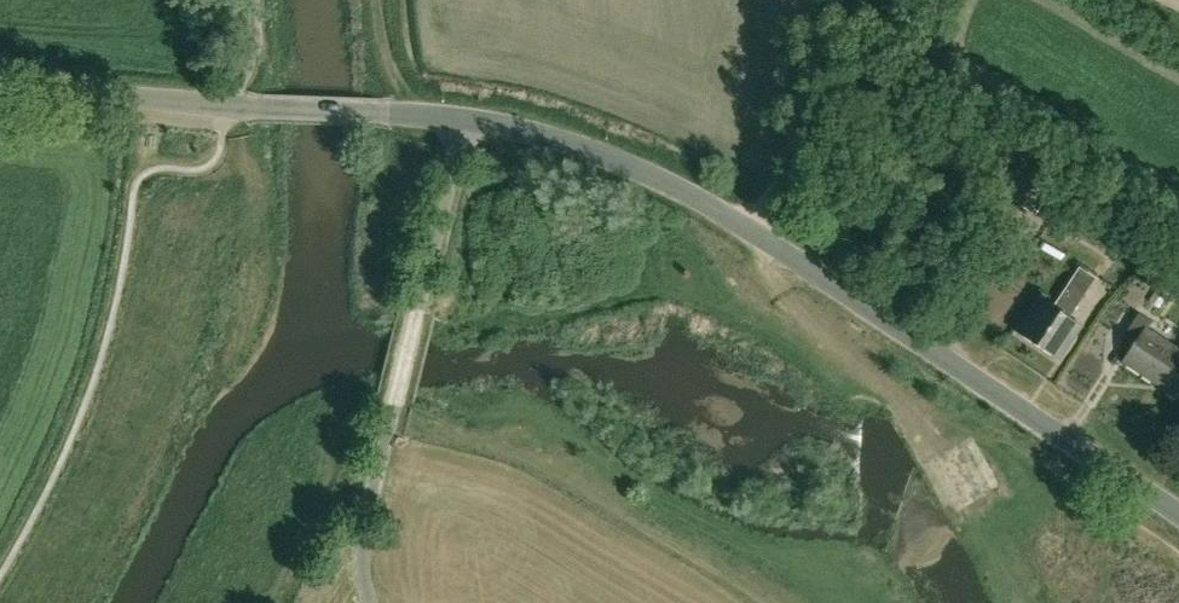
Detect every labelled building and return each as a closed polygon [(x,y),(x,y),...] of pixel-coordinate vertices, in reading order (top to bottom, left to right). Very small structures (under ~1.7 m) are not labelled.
[(1174,244),(1162,260),(1178,271),(1178,248),(1174,244)] [(1070,316),(1095,277),(1080,267),(1055,306),(1041,297),(1018,331),(1058,358),(1081,323),(1070,316)] [(1147,328),(1152,321),(1139,312),(1120,341),(1132,349),(1125,360),(1178,397),(1178,350),(1147,328)]
